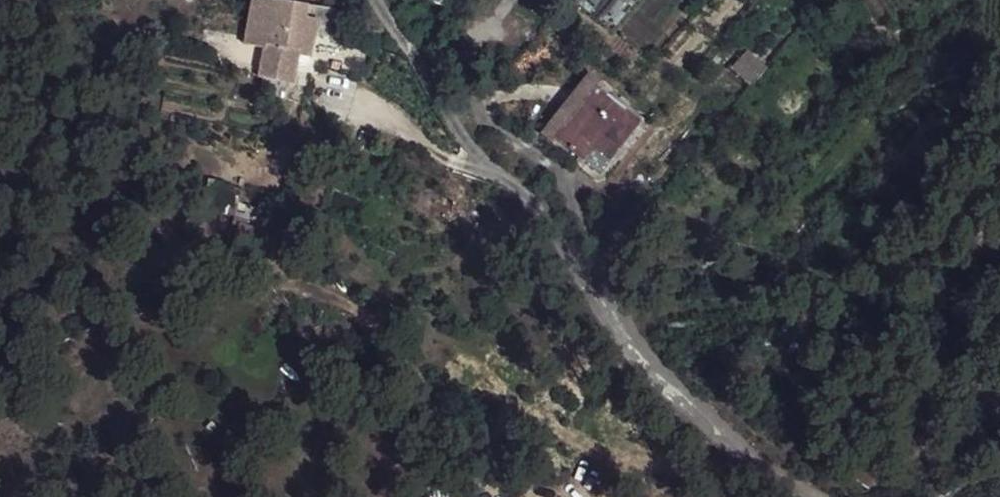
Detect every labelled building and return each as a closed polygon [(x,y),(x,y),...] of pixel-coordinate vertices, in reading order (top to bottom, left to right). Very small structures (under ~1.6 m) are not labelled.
[(266,49),(260,78),(263,79),(290,85),(293,85),(300,56),(311,59),(316,35),(332,39),(336,9),(277,0),(255,0),(246,45),(266,49)] [(612,30),(637,0),(575,0),(612,30)] [(553,142),(556,140),(598,86),(605,92),(608,87),(590,73),(543,133),(553,142)] [(290,85),(263,79),(260,94),(287,99),(290,85)] [(605,92),(598,86),(556,140),(600,175),(642,122),(605,92)] [(240,204),(233,224),(240,226),(246,228),(252,208),(240,204)]
